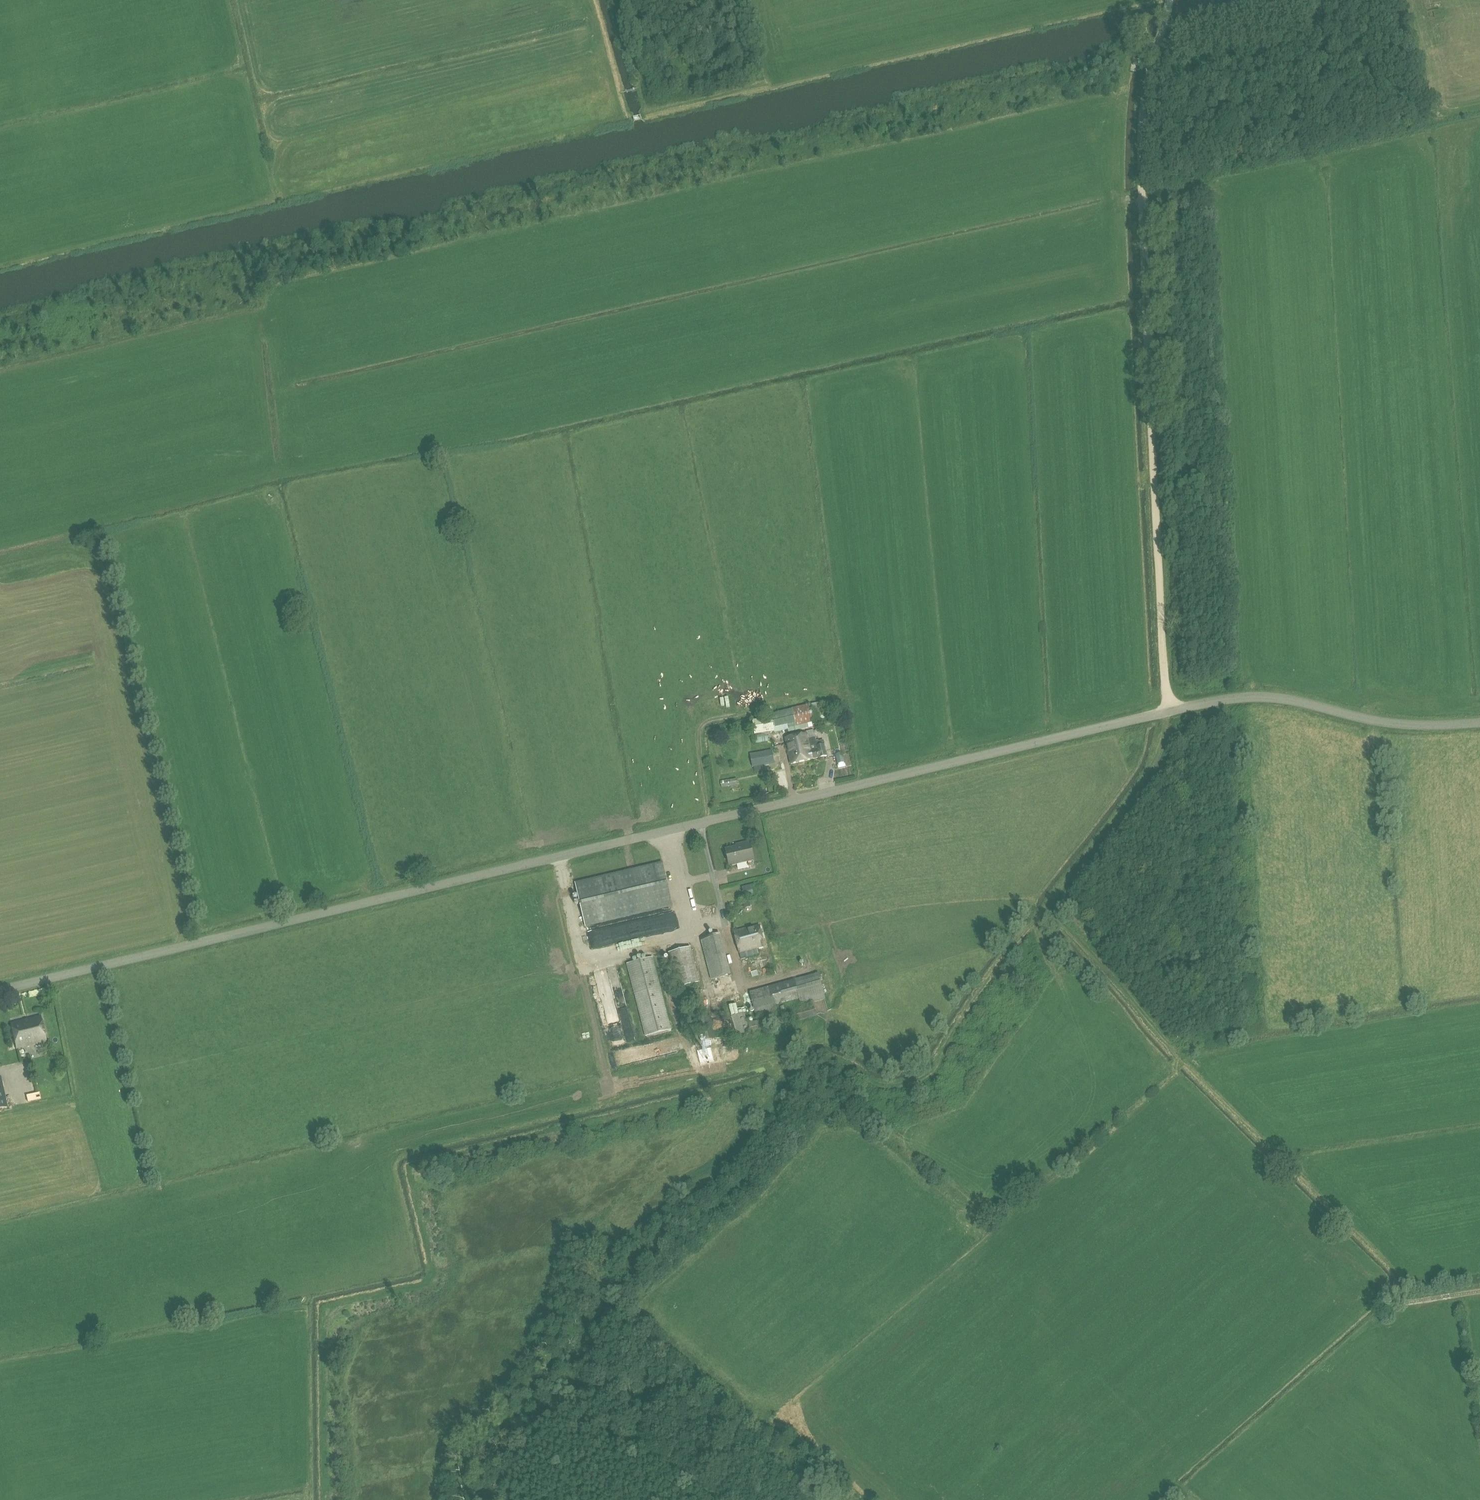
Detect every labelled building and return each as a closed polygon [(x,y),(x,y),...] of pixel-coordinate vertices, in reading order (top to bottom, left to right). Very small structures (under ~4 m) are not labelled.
[(788,729),(825,720),(822,702),(771,713),(775,727),(787,724),(788,729)] [(755,734),(755,736),(768,735),(774,734),(772,719),(753,722),(755,734)] [(810,747),(813,759),(819,757),(819,758),(827,756),(824,744),(823,741),(816,742),(815,738),(808,739),(807,734),(785,739),(787,749),(804,745),(805,748),(810,747)] [(755,736),(756,744),(769,742),(768,735),(755,736)] [(812,759),(813,759),(810,747),(805,748),(804,745),(787,749),(791,764),(812,759)] [(775,764),(772,751),(750,755),(753,769),(754,768),(764,766),(775,764)] [(837,764),(844,762),(842,752),(835,754),(837,764)] [(740,844),(741,845),(726,849),(730,866),(754,860),(750,841),(740,844)] [(575,883),(586,927),(672,906),(662,863),(575,883)] [(647,915),(584,927),(587,944),(651,932),(647,915)] [(765,946),(759,925),(734,932),(740,953),(741,959),(758,954),(756,948),(765,946)] [(731,975),(720,933),(700,938),(711,980),(731,975)] [(700,982),(691,947),(668,953),(677,988),(700,982)] [(670,1029),(653,957),(627,963),(646,1035),(670,1029)] [(778,1012),(776,1005),(799,999),(801,1006),(826,999),(818,973),(749,992),(756,1018),(778,1012)] [(725,994),(726,999),(730,999),(732,1005),(738,1004),(736,992),(725,994)] [(747,1023),(745,1012),(732,1016),(738,1037),(817,1015),(814,1004),(747,1023)] [(614,1005),(599,1008),(605,1042),(620,1039),(614,1005)] [(700,1042),(715,1038),(708,1012),(694,1016),(700,1042)] [(17,1047),(45,1040),(40,1017),(11,1023),(17,1047)] [(630,1060),(640,1057),(638,1050),(628,1053),(630,1060)]
